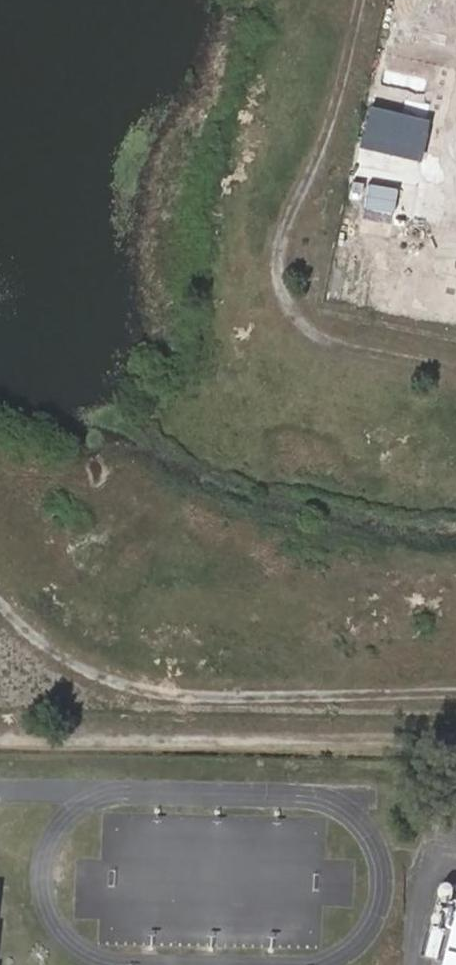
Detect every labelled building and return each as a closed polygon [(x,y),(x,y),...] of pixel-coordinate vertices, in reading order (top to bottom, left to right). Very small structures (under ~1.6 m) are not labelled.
[(435,116),(375,102),(365,144),(425,158),(435,116)] [(396,210),(401,184),(352,176),(350,187),(366,190),(364,205),(396,210)] [(444,964),(455,964),(455,917),(444,964)]
